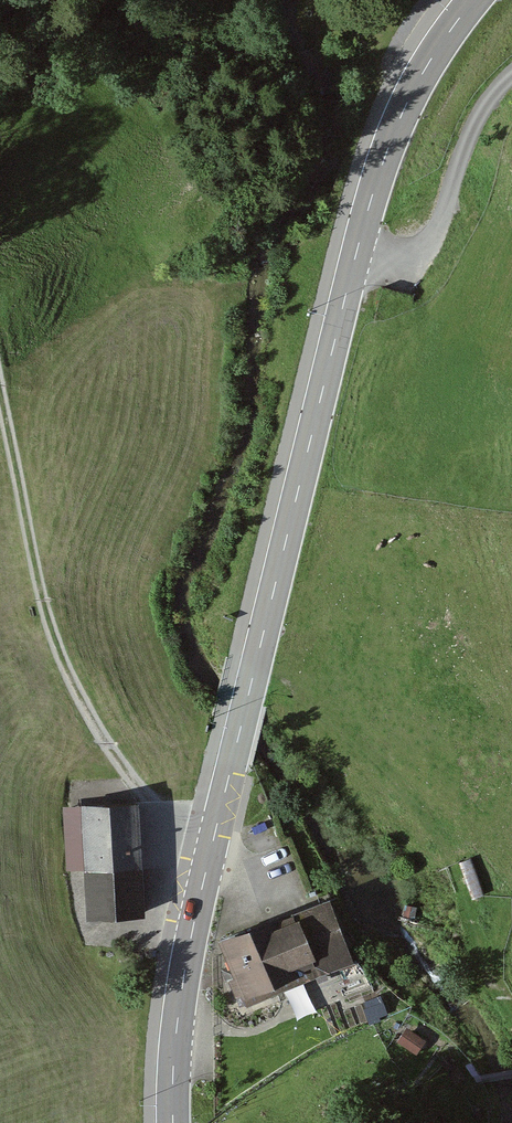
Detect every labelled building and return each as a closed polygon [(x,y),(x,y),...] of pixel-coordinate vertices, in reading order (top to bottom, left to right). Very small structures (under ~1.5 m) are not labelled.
[(140,813),(81,815),(86,930),(145,927),(140,813)] [(278,923),(219,946),(244,1011),(303,987),(301,981),(349,962),(328,910),(280,929),(278,923)] [(407,1008),(400,1025),(423,1035),(430,1017),(407,1008)]
